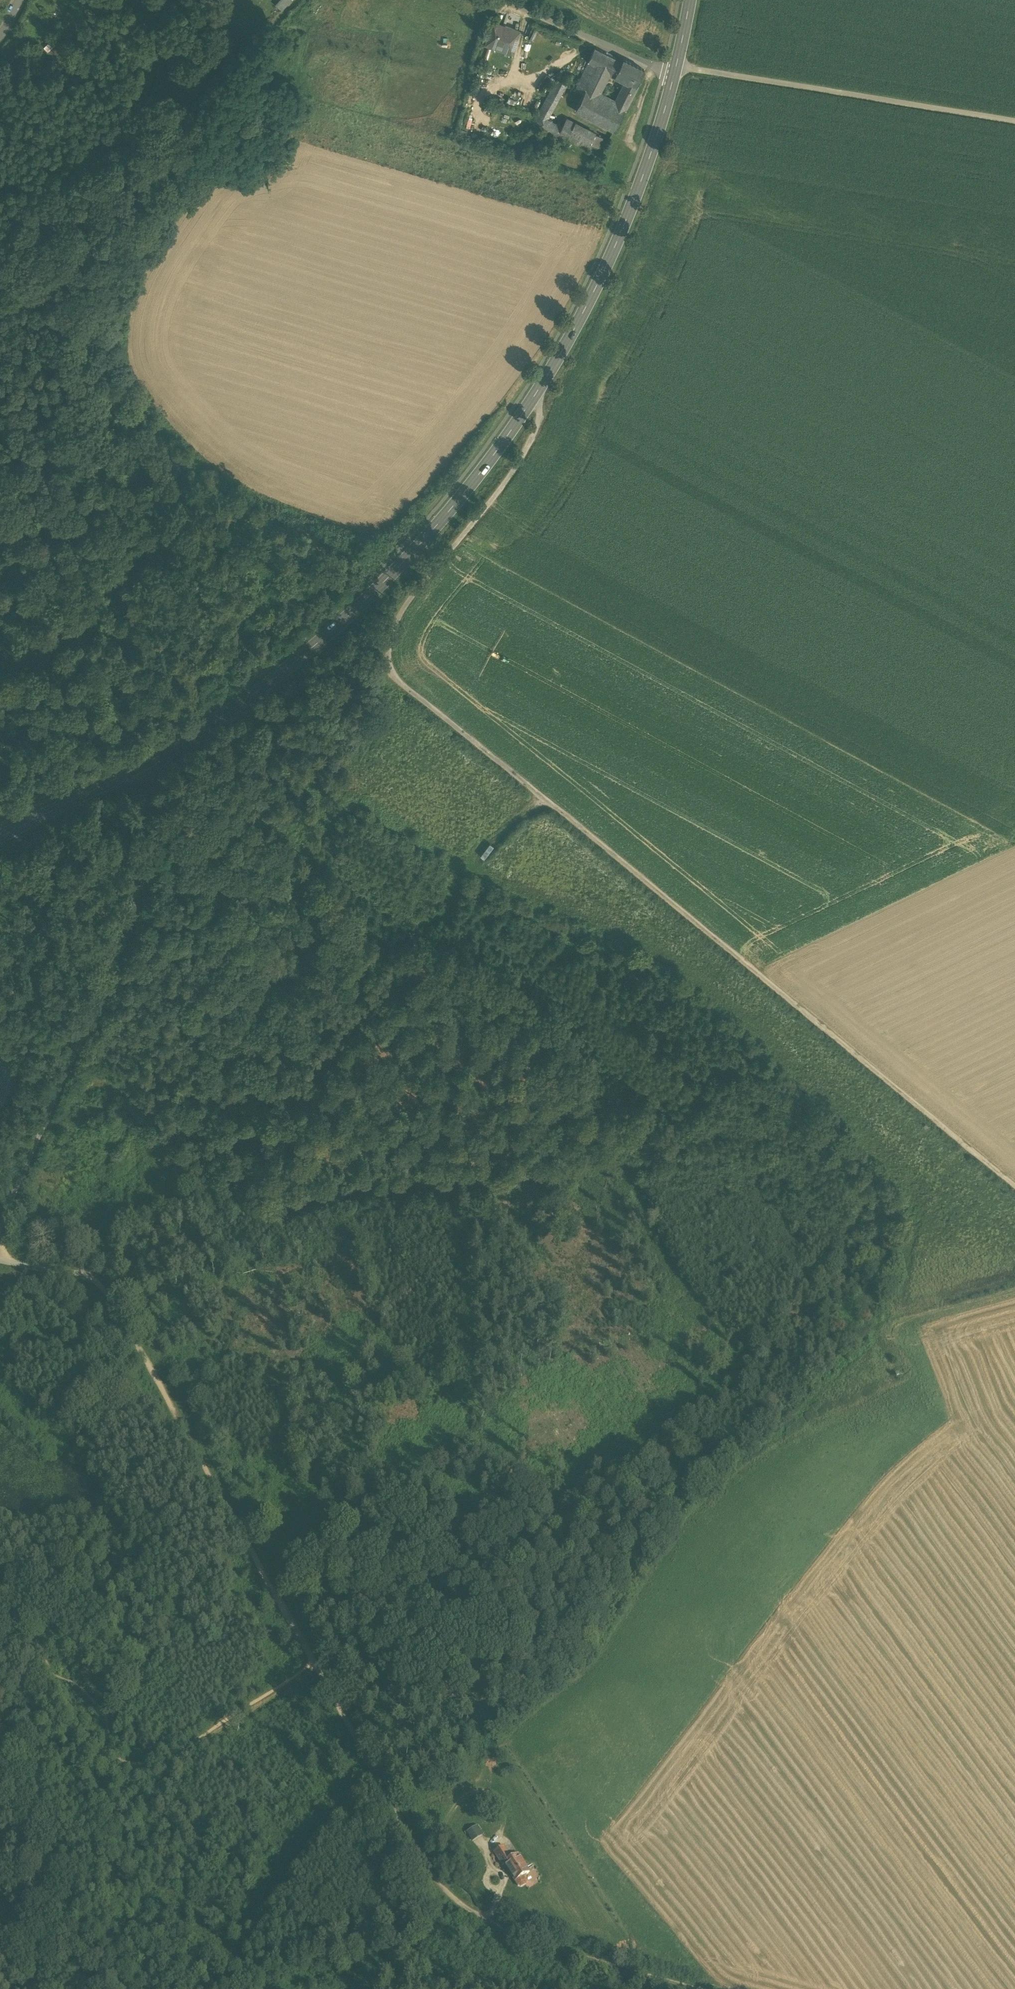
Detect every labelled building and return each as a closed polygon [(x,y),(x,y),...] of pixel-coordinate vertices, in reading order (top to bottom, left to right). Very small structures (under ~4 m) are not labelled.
[(519,32),(495,23),(487,45),(511,54),(519,32)] [(615,58),(595,48),(589,60),(590,62),(598,66),(609,71),(609,70),(615,58)] [(645,70),(624,59),(623,62),(615,58),(609,70),(628,80),(637,85),(645,70)] [(590,62),(576,89),(585,93),(598,66),(590,62)] [(585,93),(577,107),(577,109),(578,110),(578,111),(589,116),(599,95),(596,94),(601,88),(609,71),(598,66),(585,93)] [(566,83),(558,79),(552,90),(560,94),(566,83)] [(628,80),(620,97),(629,102),(637,85),(628,80)] [(560,94),(552,90),(548,98),(556,102),(560,94)] [(616,105),(599,95),(589,116),(615,130),(625,109),(616,105)] [(629,102),(620,97),(616,105),(625,109),(629,102)] [(548,98),(534,125),(542,129),(547,119),(556,102),(548,98)] [(563,128),(547,119),(542,129),(558,137),(563,128)] [(563,128),(558,137),(567,142),(569,138),(572,132),(571,132),(575,124),(567,120),(563,128)] [(589,130),(576,123),(575,124),(571,132),(572,132),(584,139),(589,130)] [(596,134),(589,130),(584,139),(591,143),(596,135),(596,134)] [(584,139),(572,132),(569,138),(590,149),(593,143),(591,143),(584,139)] [(603,138),(596,135),(591,143),(593,143),(598,146),(603,138)] [(5,1339),(5,1338),(11,1323),(0,1320),(0,1337),(5,1339)] [(471,1834),(476,1841),(483,1836),(478,1829),(471,1834)] [(518,1856),(511,1860),(504,1848),(494,1854),(503,1867),(504,1866),(518,1888),(521,1888),(525,1886),(526,1883),(523,1878),(529,1874),(525,1867),(525,1864),(523,1864),(518,1856)]
